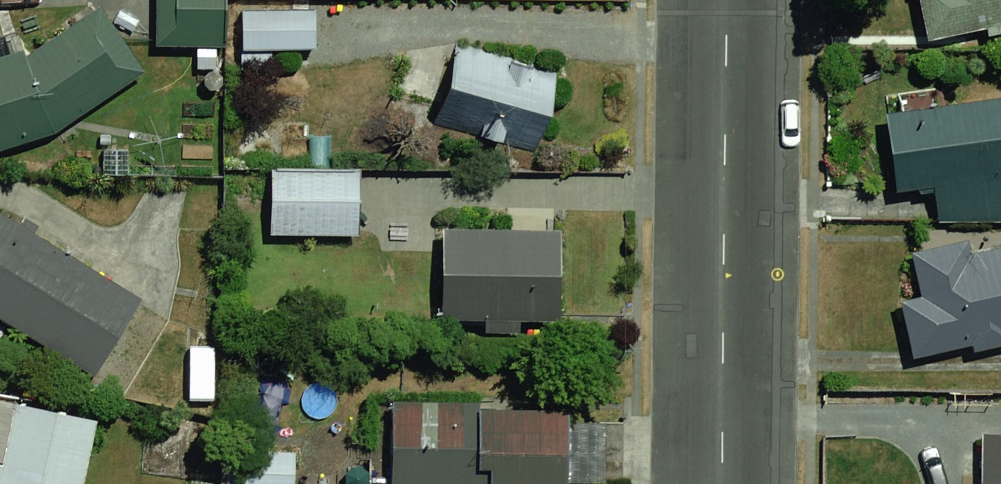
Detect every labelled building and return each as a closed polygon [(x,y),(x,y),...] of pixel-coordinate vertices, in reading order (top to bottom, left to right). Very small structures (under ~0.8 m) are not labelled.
[(0,37),(0,145),(126,82),(84,0),(74,0),(0,37)] [(127,51),(197,52),(198,0),(127,0),(127,51)] [(895,32),(1000,12),(1000,0),(889,0),(895,32)] [(530,52),(422,47),(417,131),(525,136),(530,52)] [(853,102),(864,181),(907,175),(912,210),(1000,198),(1000,102),(998,82),(853,102)] [(245,162),(244,232),(338,233),(339,163),(245,162)] [(68,376),(122,294),(0,214),(0,331),(68,376)] [(539,227),(415,221),(410,321),(534,327),(539,227)] [(881,241),(897,339),(1000,322),(1000,222),(881,241)] [(0,398),(0,483),(81,483),(97,415),(1,393),(0,398)] [(342,396),(339,483),(551,483),(554,402),(342,396)] [(941,429),(942,483),(1000,483),(1000,427),(941,429)] [(222,483),(297,483),(296,452),(251,453),(251,466),(221,467),(222,483)]
